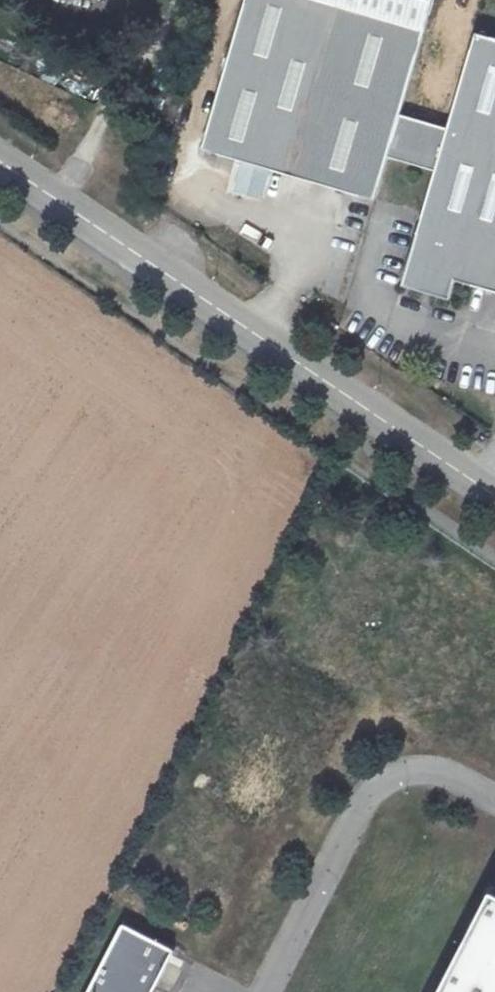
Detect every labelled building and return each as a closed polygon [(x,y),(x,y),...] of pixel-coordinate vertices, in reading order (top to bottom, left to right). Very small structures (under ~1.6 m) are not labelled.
[(425,122),(401,115),(434,0),(247,0),(203,149),(376,200),(389,157),(413,164),(425,122)] [(413,164),(436,170),(403,286),(451,299),(456,280),(494,292),(494,40),(476,34),(449,129),(425,122),(413,164)] [(244,163),(235,192),(261,200),(271,172),(244,163)] [(491,892),(440,991),(494,991),(494,893),(491,892)] [(175,950),(125,925),(123,925),(89,991),(155,991),(175,953),(175,951),(175,950)]
